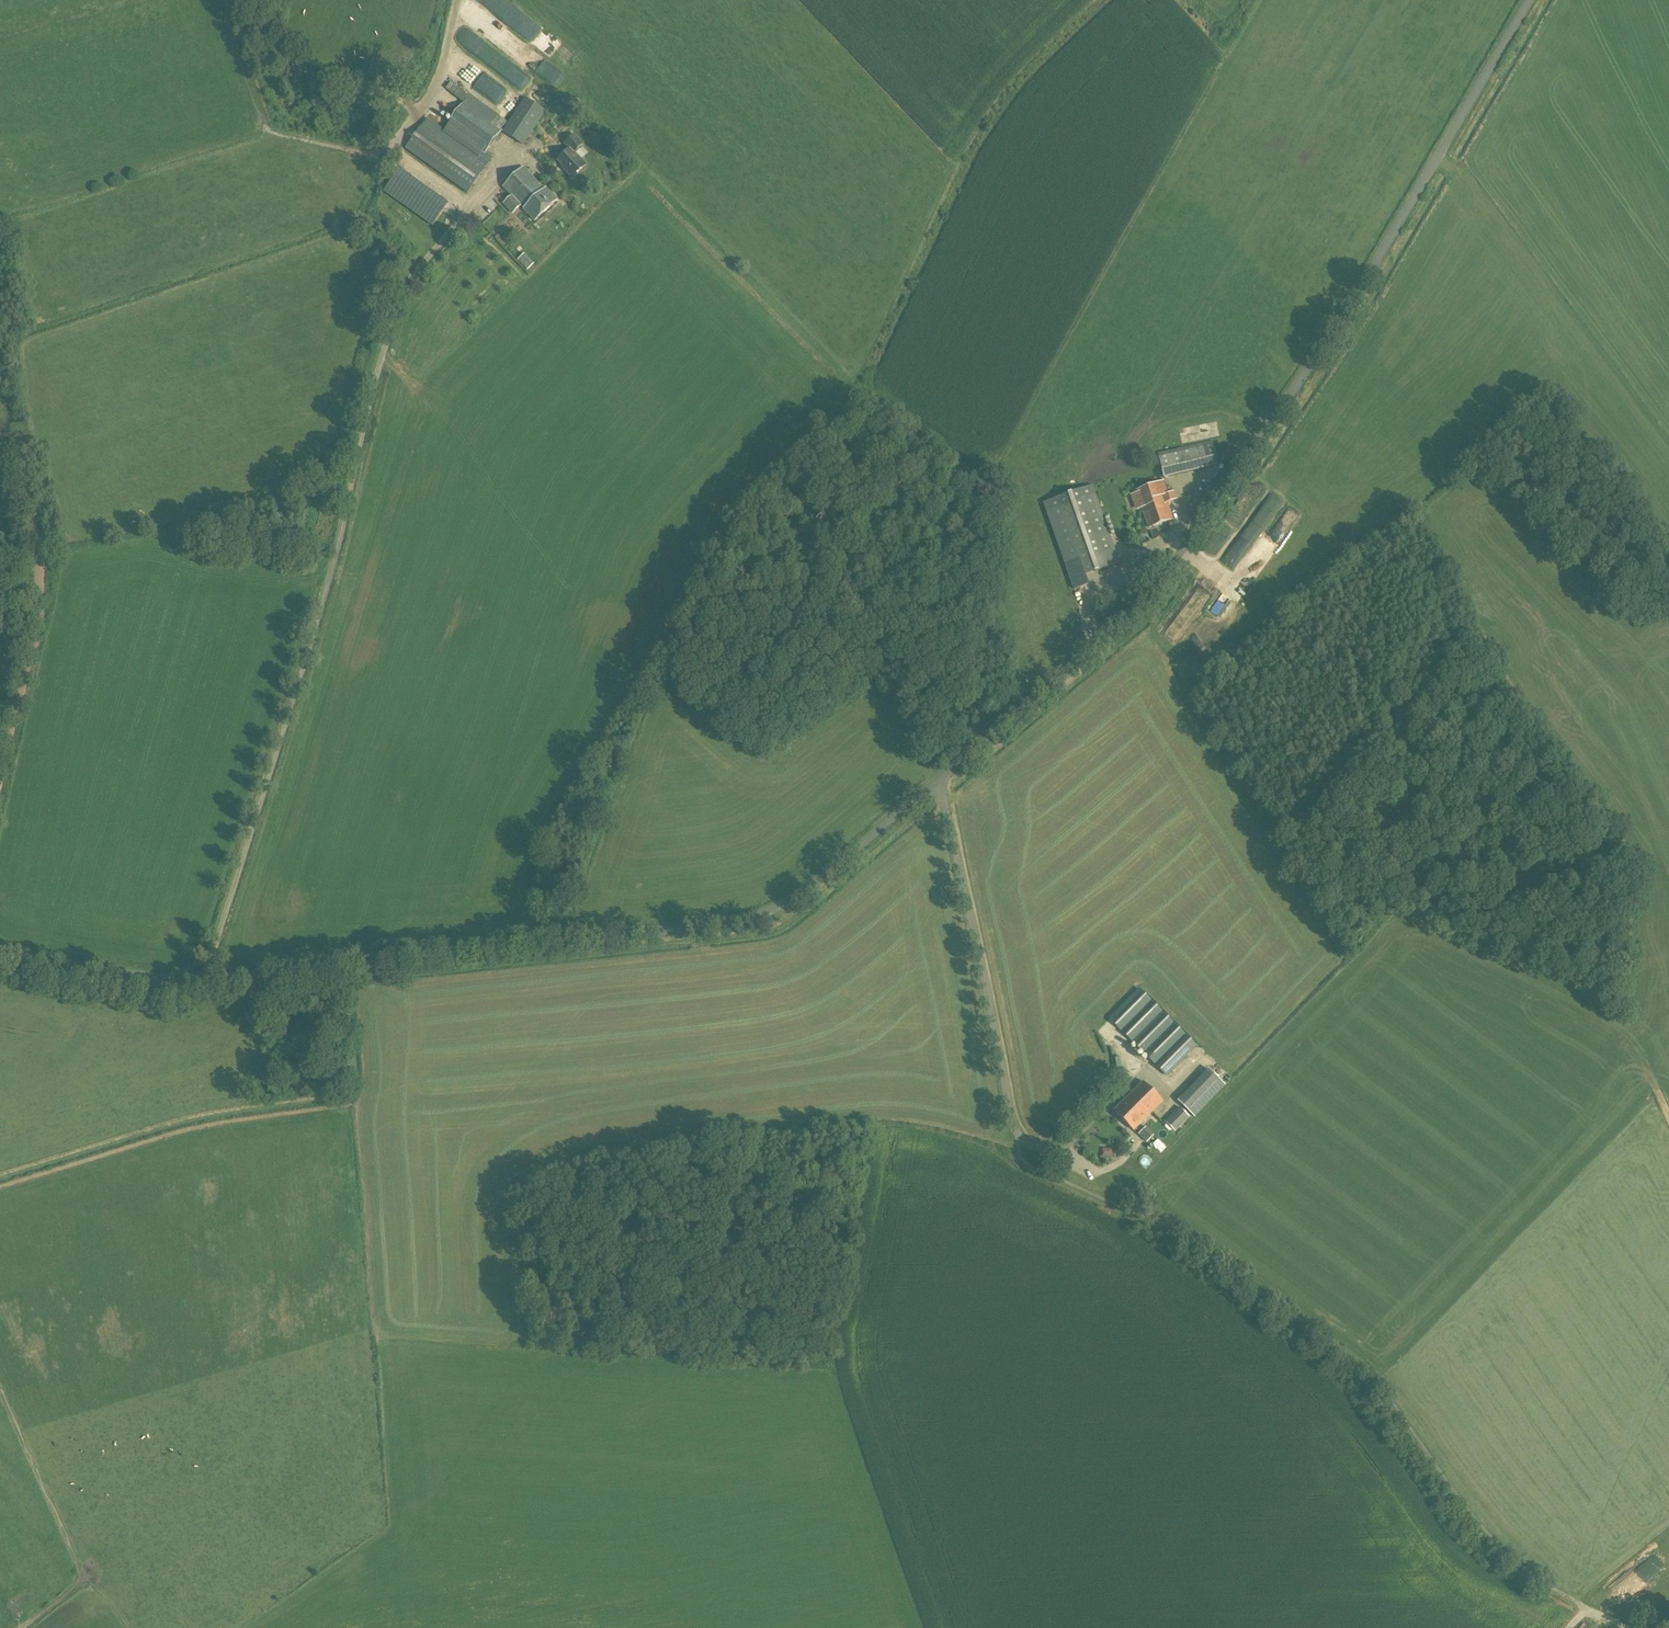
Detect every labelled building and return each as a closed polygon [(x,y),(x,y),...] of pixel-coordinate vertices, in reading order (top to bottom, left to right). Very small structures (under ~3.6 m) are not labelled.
[(523,31),(531,22),(506,0),(505,0),(498,8),(523,31)] [(530,35),(539,40),(545,29),(536,24),(530,35)] [(460,89),(457,94),(465,100),(469,96),(460,89)] [(493,158),(486,153),(503,130),(501,129),(507,122),(498,115),(496,117),(468,97),(444,130),(427,118),(424,122),(406,149),(468,194),(493,158)] [(523,145),(546,111),(525,97),(503,132),(523,145)] [(573,179),(587,165),(575,153),(584,144),(574,134),(563,144),(569,150),(558,161),(567,170),(566,171),(573,179)] [(504,187),(513,197),(505,205),(514,215),(522,207),(524,209),(524,210),(535,222),(558,200),(547,188),(545,189),(525,167),(504,187)] [(436,194),(420,217),(433,226),(448,203),(436,194)] [(1163,479),(1219,465),(1213,440),(1157,454),(1163,479)] [(1174,520),(1168,502),(1176,499),(1174,491),(1168,493),(1164,482),(1136,491),(1136,493),(1130,495),(1134,506),(1140,504),(1149,528),(1174,520)] [(1121,563),(1093,485),(1044,502),(1074,589),(1088,584),(1085,576),(1121,563)] [(1137,988),(1108,1018),(1167,1076),(1196,1046),(1137,988)] [(1209,1069),(1178,1101),(1195,1116),(1225,1084),(1209,1069)] [(1114,1111),(1134,1131),(1163,1102),(1143,1082),(1114,1111)] [(1165,1121),(1175,1132),(1190,1117),(1179,1107),(1165,1121)]
